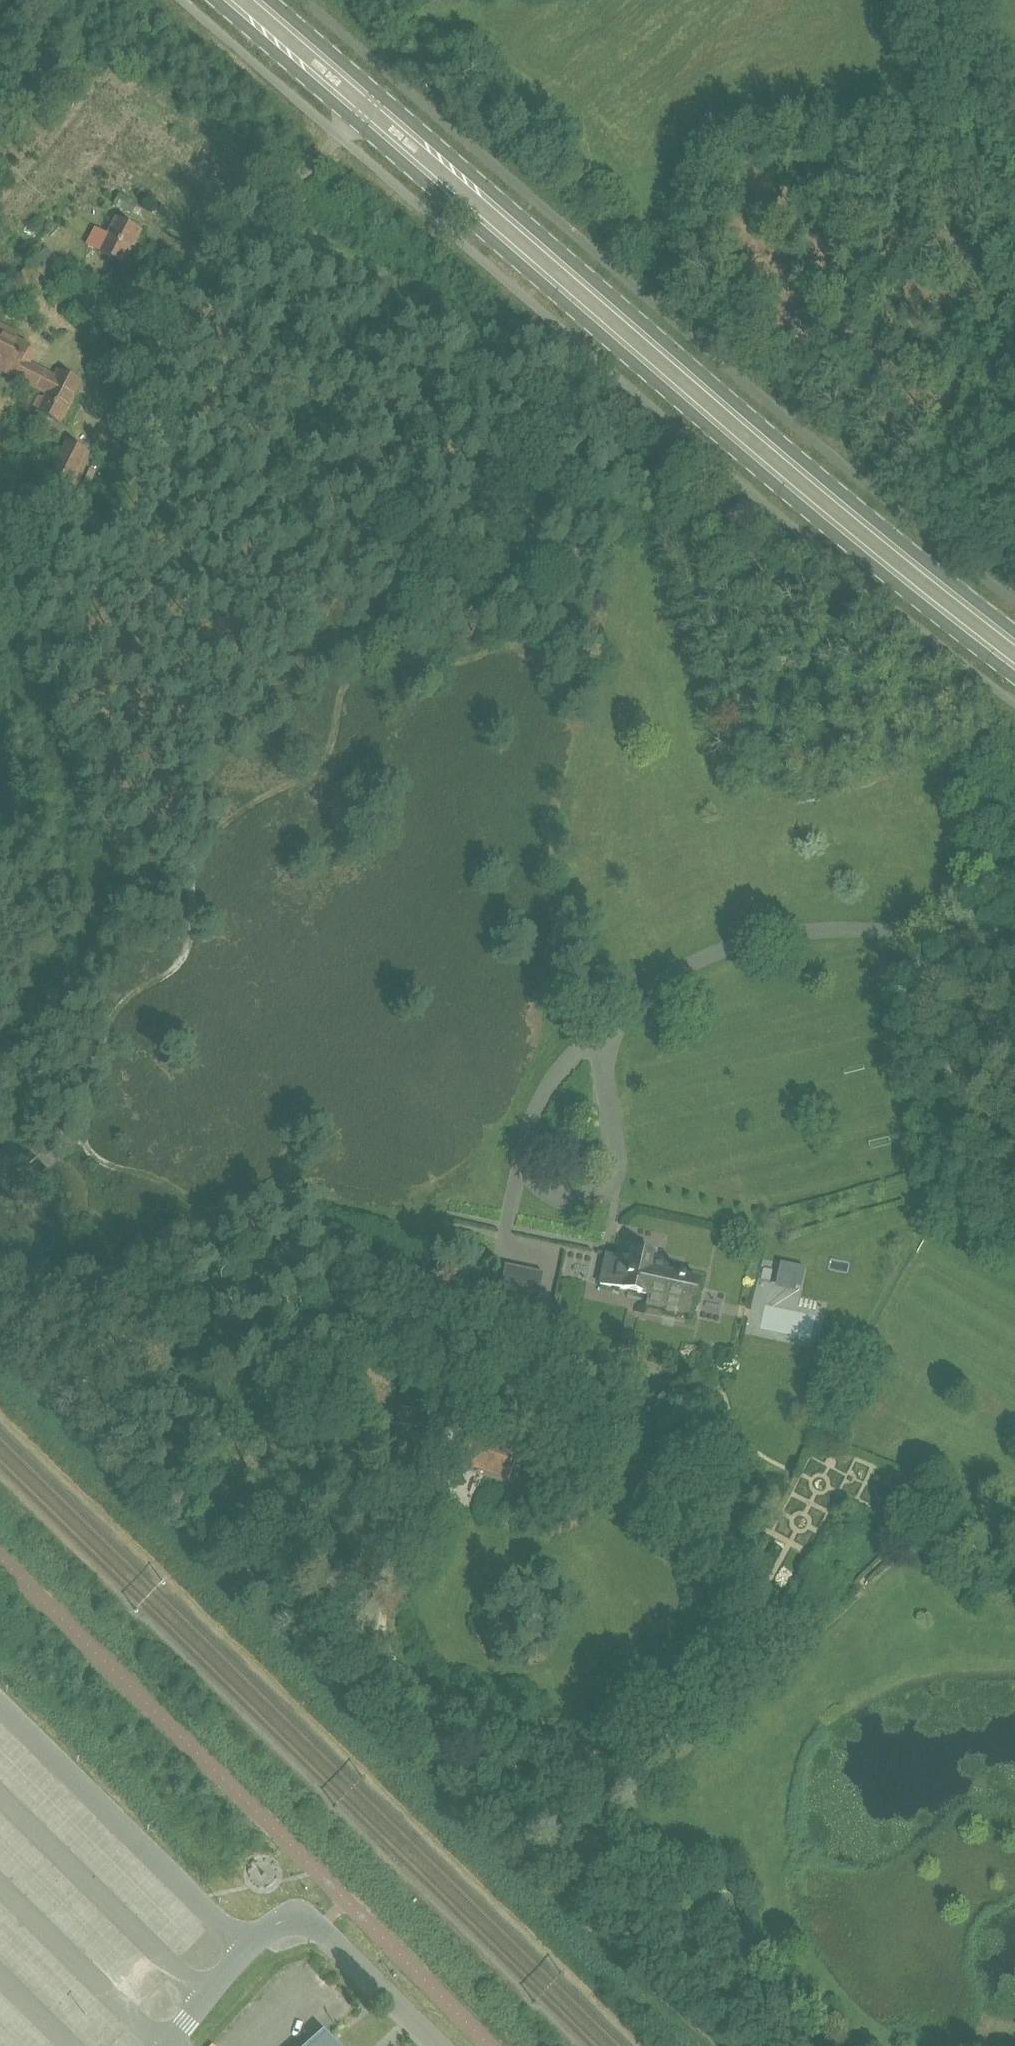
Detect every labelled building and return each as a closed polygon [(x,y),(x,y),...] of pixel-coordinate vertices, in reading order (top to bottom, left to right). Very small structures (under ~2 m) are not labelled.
[(131,226),(116,218),(99,250),(123,263),(142,225),(134,221),(131,226)] [(26,265),(18,278),(32,288),(41,275),(26,265)] [(45,394),(42,400),(38,398),(32,409),(57,422),(78,384),(57,373),(54,378),(24,362),(29,352),(25,349),(26,346),(13,339),(15,335),(0,327),(0,370),(45,394)] [(90,453),(65,440),(49,471),(74,484),(90,453)] [(650,1261),(652,1252),(632,1247),(630,1257),(608,1253),(601,1285),(648,1295),(646,1303),(663,1307),(666,1312),(676,1314),(680,1311),(692,1314),(697,1293),(701,1278),(667,1271),(669,1265),(650,1261)] [(786,1268),(783,1282),(798,1286),(801,1271),(786,1268)] [(466,1437),(458,1462),(508,1480),(517,1453),(466,1437)]
